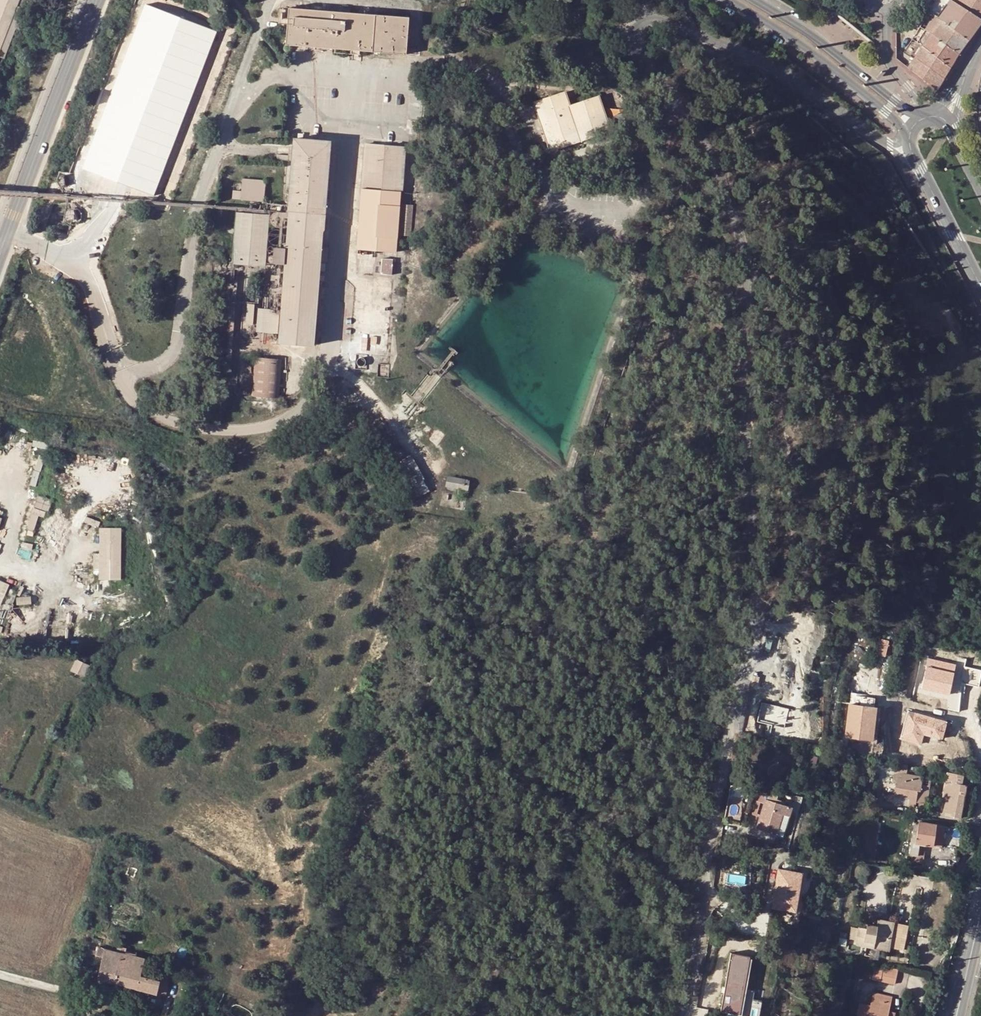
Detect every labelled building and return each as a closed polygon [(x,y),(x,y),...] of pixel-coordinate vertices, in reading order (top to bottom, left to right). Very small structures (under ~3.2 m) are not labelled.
[(20,0),(0,0),(0,51),(20,0)] [(929,11),(934,14),(938,18),(943,21),(965,37),(980,18),(954,1),(952,0),(936,0),(929,11)] [(954,1),(980,18),(980,19),(980,0),(955,0),(954,1)] [(349,50),(406,54),(407,48),(409,23),(394,21),(395,17),(290,8),(286,45),(349,50)] [(931,34),(933,35),(958,53),(960,51),(968,39),(965,37),(943,21),(938,18),(934,14),(925,30),(931,34)] [(980,22),(980,19),(980,18),(965,37),(968,39),(980,22)] [(917,42),(922,46),(950,67),(956,56),(958,53),(933,35),(931,34),(925,30),(917,42)] [(917,53),(915,58),(943,78),(950,67),(922,46),(917,53)] [(943,78),(915,58),(908,68),(937,90),(943,78)] [(564,92),(535,102),(551,149),(609,130),(598,97),(570,106),(564,92)] [(273,264),(285,264),(279,343),(315,346),(331,140),(295,137),(286,247),(275,247),(273,264)] [(406,146),(366,143),(362,186),(402,189),(406,146)] [(243,191),(235,191),(234,199),(242,199),(242,201),(266,203),(269,181),(245,179),(243,191)] [(358,243),(353,243),(353,249),(396,252),(401,192),(362,189),(358,243)] [(413,204),(403,204),(400,236),(411,236),(413,204)] [(270,215),(236,212),(233,263),(266,266),(270,215)] [(382,265),(376,265),(375,278),(397,280),(398,255),(383,254),(382,265)] [(254,304),(247,303),(246,324),(253,324),(254,304)] [(280,310),(258,307),(256,330),(278,332),(280,310)] [(283,360),(254,358),(251,396),(279,399),(283,360)] [(396,438),(383,445),(387,453),(400,446),(396,438)] [(401,447),(388,454),(393,462),(405,455),(401,447)] [(424,480),(411,457),(401,463),(403,466),(395,470),(411,500),(419,496),(413,485),(424,480)] [(89,465),(76,461),(75,467),(87,471),(89,465)] [(470,479),(449,475),(446,487),(467,491),(470,479)] [(430,490),(424,480),(413,485),(419,496),(430,490)] [(41,495),(37,507),(49,511),(53,499),(41,495)] [(123,529),(101,529),(101,580),(123,580),(123,529)] [(4,604),(12,582),(0,578),(0,603),(4,604)] [(887,641),(877,639),(875,655),(884,656),(887,641)] [(913,659),(916,648),(902,644),(898,654),(913,659)] [(959,708),(963,684),(980,687),(980,685),(980,671),(965,668),(966,662),(928,655),(919,701),(959,708)] [(88,665),(77,659),(72,669),(83,675),(88,665)] [(868,725),(872,725),(875,707),(873,706),(874,698),(850,695),(843,752),(856,754),(858,739),(866,740),(868,725)] [(907,710),(899,739),(921,745),(924,735),(944,741),(949,722),(907,710)] [(894,770),(902,771),(903,763),(895,762),(894,770)] [(939,776),(947,777),(947,774),(948,772),(935,769),(933,779),(932,779),(930,788),(937,789),(939,776)] [(926,810),(930,788),(932,779),(897,772),(893,795),(909,798),(908,805),(915,806),(915,802),(919,803),(919,808),(926,810)] [(947,777),(943,795),(946,796),(946,798),(943,815),(961,818),(967,788),(963,788),(965,777),(947,774),(947,777)] [(755,803),(763,805),(766,799),(767,795),(758,792),(755,803)] [(792,807),(766,799),(763,805),(756,828),(783,836),(792,807)] [(915,822),(909,854),(918,856),(920,843),(926,844),(941,847),(945,827),(919,822),(918,823),(915,822)] [(921,871),(926,844),(920,843),(918,856),(909,854),(907,868),(921,871)] [(778,875),(773,902),(792,905),(796,906),(801,880),(802,875),(798,874),(779,871),(778,875)] [(792,905),(773,902),(771,909),(791,913),(795,913),(796,906),(792,905)] [(920,905),(917,920),(926,922),(929,906),(920,905)] [(875,949),(875,948),(887,950),(892,922),(878,919),(877,925),(867,923),(866,929),(859,927),(856,945),(875,949)] [(917,920),(915,934),(923,935),(926,922),(917,920)] [(116,950),(97,946),(94,958),(102,960),(98,978),(130,986),(132,973),(141,975),(145,957),(126,953),(127,948),(118,945),(116,950)] [(737,956),(722,1013),(734,1015),(752,1015),(754,1009),(755,1003),(757,995),(747,993),(755,961),(737,956)] [(884,969),(875,967),(872,979),(894,984),(897,971),(885,968),(884,969)] [(157,992),(160,980),(141,975),(132,973),(130,986),(157,992)] [(169,982),(160,980),(157,992),(166,994),(169,982)] [(889,1011),(892,998),(874,993),(871,1006),(860,1004),(857,1015),(887,1015),(889,1011)] [(764,1005),(755,1003),(754,1009),(762,1012),(764,1005)]
